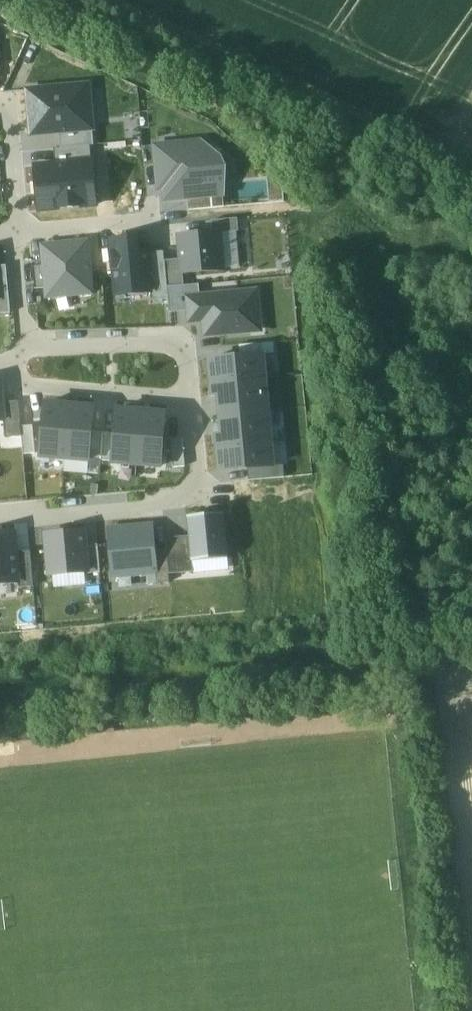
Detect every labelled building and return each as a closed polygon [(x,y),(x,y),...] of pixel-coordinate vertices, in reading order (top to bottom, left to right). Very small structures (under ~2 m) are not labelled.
[(31,134),(60,132),(93,129),(89,86),(28,91),(31,134)] [(95,146),(93,129),(60,132),(62,149),(91,146),(95,146)] [(156,146),(159,187),(168,187),(169,200),(188,200),(224,196),(220,158),(201,142),(156,146)] [(55,150),(56,166),(93,163),(91,146),(62,149),(55,150)] [(56,166),(37,167),(41,211),(96,207),(93,163),(56,166)] [(284,188),(268,176),(269,203),(285,202),(284,188)] [(188,200),(190,211),(225,207),(224,196),(188,200)] [(238,220),(213,222),(214,234),(221,233),(239,232),(238,220)] [(214,234),(180,236),(182,260),(183,274),(224,270),(221,233),(214,234)] [(116,295),(152,292),(148,254),(140,254),(139,238),(112,240),(116,295)] [(89,243),(44,246),(45,266),(47,288),(47,296),(92,292),(89,243)] [(153,301),(170,300),(168,287),(166,261),(165,252),(148,254),(152,292),(153,301)] [(183,274),(182,260),(166,261),(168,287),(184,286),(183,274)] [(7,266),(0,267),(0,314),(11,313),(7,266)] [(47,288),(45,266),(34,267),(35,288),(47,288)] [(184,286),(168,287),(170,300),(171,312),(187,311),(186,298),(200,297),(199,285),(184,286)] [(262,331),(259,292),(200,297),(186,298),(187,311),(188,323),(204,322),(205,335),(262,331)] [(211,360),(213,383),(266,378),(264,355),(211,360)] [(266,378),(213,383),(214,396),(221,396),(223,415),(232,414),(269,411),(266,378)] [(19,405),(3,406),(4,421),(6,440),(22,438),(19,405)] [(70,406),(46,405),(42,456),(66,458),(70,406)] [(66,458),(89,461),(94,408),(70,406),(66,458)] [(143,413),(119,411),(114,463),(138,465),(143,413)] [(269,411),(232,414),(223,415),(224,435),(218,435),(219,447),(272,442),(269,411)] [(138,465),(161,467),(166,414),(143,413),(138,465)] [(174,468),(186,467),(183,439),(172,440),(174,468)] [(272,442),(219,447),(221,471),(274,466),(272,442)] [(229,558),(225,513),(189,516),(191,537),(193,562),(229,558)] [(153,525),(110,529),(115,577),(158,573),(153,525)] [(86,532),(47,535),(50,575),(90,572),(88,546),(86,532)] [(20,582),(17,552),(15,533),(0,534),(0,584),(20,582)] [(193,562),(191,537),(167,539),(170,574),(194,572),(193,562)] [(99,545),(88,546),(90,572),(90,575),(102,574),(99,545)] [(34,587),(31,551),(17,552),(20,582),(20,588),(34,587)]
